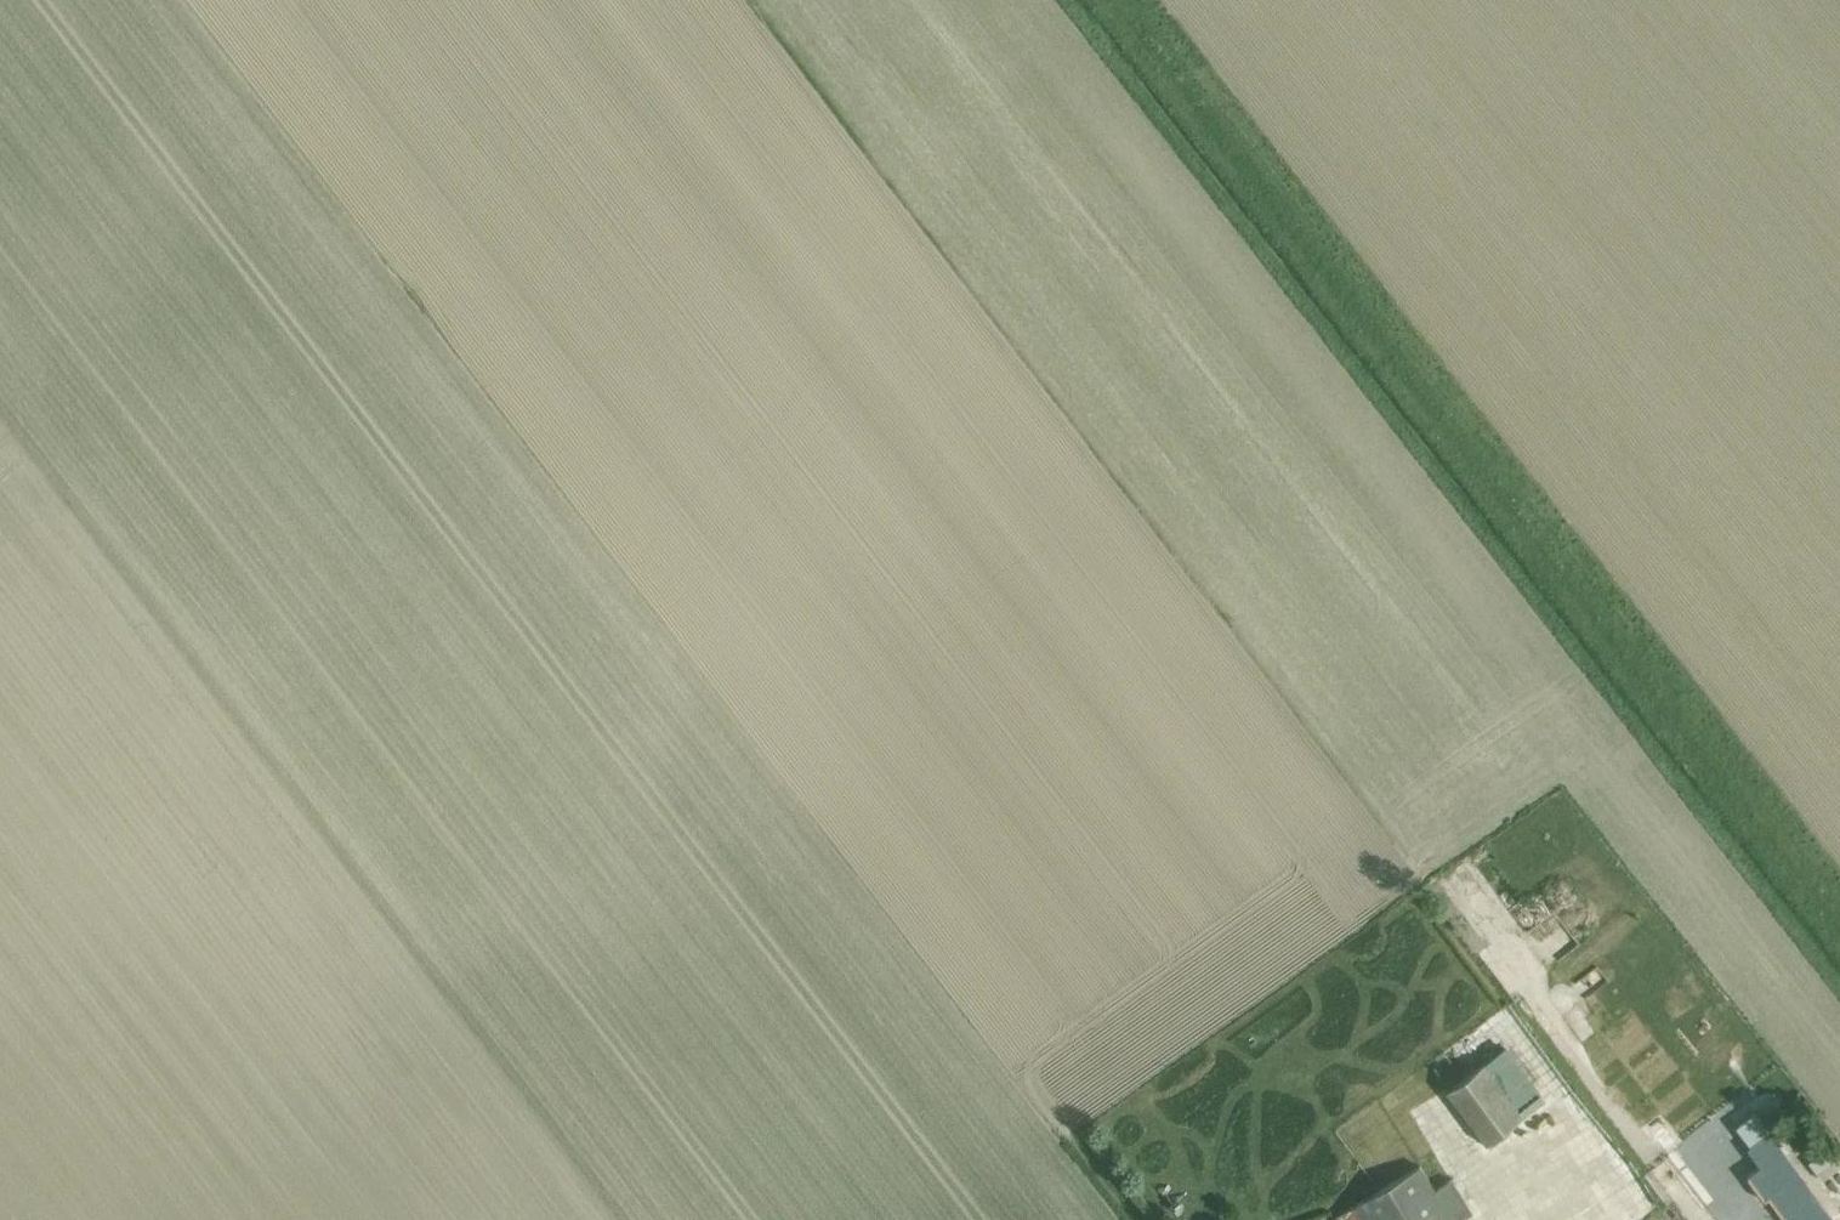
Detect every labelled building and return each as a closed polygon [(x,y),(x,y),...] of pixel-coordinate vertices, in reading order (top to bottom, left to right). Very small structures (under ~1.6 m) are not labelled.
[(1631,1005),(1578,1047),(1685,1181),(1710,1161),(1704,1154),(1726,1137),(1715,1124),(1694,1141),(1683,1127),(1711,1105),(1631,1005)] [(1507,1044),(1447,1090),(1485,1142),(1546,1098),(1507,1044)] [(1747,1174),(1765,1200),(1769,1196),(1786,1219),(1835,1219),(1834,1218),(1835,1217),(1771,1130),(1747,1147),(1759,1164),(1747,1174)] [(1521,1160),(1542,1146),(1532,1131),(1497,1155),(1527,1198),(1556,1178),(1545,1162),(1530,1172),(1521,1160)] [(1333,1217),(1335,1219),(1455,1219),(1473,1209),(1453,1175),(1434,1186),(1421,1164),(1333,1217)] [(1542,1215),(1545,1219),(1564,1219),(1570,1216),(1561,1202),(1542,1215)] [(1474,1215),(1478,1219),(1493,1219),(1501,1215),(1493,1203),(1474,1215)]
